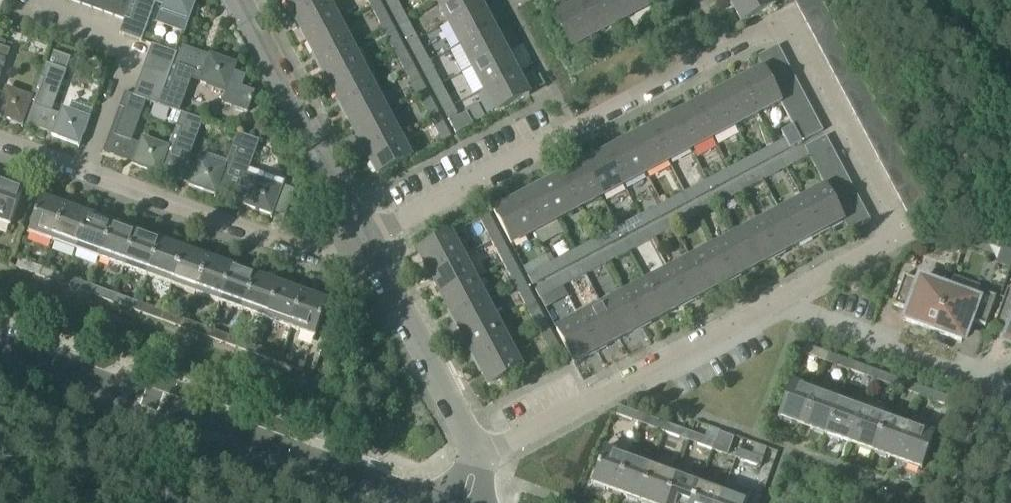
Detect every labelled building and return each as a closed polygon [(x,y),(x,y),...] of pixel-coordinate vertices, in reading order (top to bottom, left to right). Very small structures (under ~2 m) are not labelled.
[(80,6),(90,10),(94,0),(82,0),(80,6)] [(90,10),(101,14),(107,0),(94,0),(90,10)] [(120,0),(107,0),(101,14),(113,18),(120,0)] [(132,0),(120,0),(113,18),(124,22),(132,0)] [(140,42),(155,1),(165,5),(168,13),(189,20),(196,0),(132,0),(124,22),(119,35),(140,42)] [(327,3),(325,0),(283,0),(294,21),(327,3)] [(381,3),(379,0),(367,0),(371,8),(381,3)] [(407,18),(398,0),(387,0),(386,1),(397,23),(407,18)] [(481,8),(477,0),(442,0),(436,3),(448,25),(481,8)] [(564,1),(551,8),(571,46),(597,33),(579,0),(578,0),(579,0),(567,7),(564,1)] [(597,33),(622,19),(612,0),(579,0),(597,33)] [(622,19),(648,5),(645,0),(612,0),(622,19)] [(775,6),(772,0),(733,0),(731,1),(743,24),(775,6)] [(795,1),(800,11),(821,1),(820,0),(796,0),(795,1)] [(306,43),(339,26),(327,3),(294,21),(306,43)] [(381,3),(371,8),(377,18),(383,31),(393,26),(381,3)] [(460,48),(493,31),(481,8),(448,25),(460,48)] [(419,40),(407,18),(397,23),(409,45),(419,40)] [(318,65),(351,48),(339,26),(306,43),(318,65)] [(395,53),(404,48),(393,26),(383,31),(395,53)] [(472,70),(505,53),(493,31),(460,48),(472,70)] [(427,57),(419,40),(409,45),(421,68),(431,63),(427,57)] [(829,64),(849,53),(843,43),(823,54),(829,64)] [(151,45),(146,59),(171,69),(176,54),(151,45)] [(763,69),(783,58),(778,47),(757,58),(763,69)] [(10,52),(0,48),(0,80),(10,52)] [(330,88),(363,70),(351,48),(318,65),(330,88)] [(412,62),(404,48),(395,53),(407,75),(416,70),(412,62)] [(161,94),(157,107),(179,115),(191,82),(226,95),(222,105),(248,114),(255,93),(243,89),(247,77),(235,73),(237,67),(208,56),(207,60),(178,50),(176,54),(171,69),(166,82),(161,94)] [(23,122),(53,132),(51,137),(79,147),(89,120),(68,112),(59,116),(52,113),(67,72),(71,59),(54,53),(49,65),(44,64),(32,99),(23,122)] [(484,93),(517,75),(505,53),(472,70),(484,93)] [(834,75),(855,64),(849,53),(829,64),(834,75)] [(763,69),(764,70),(768,79),(789,68),(783,58),(763,69)] [(146,59),(141,72),(166,82),(171,69),(146,59)] [(439,78),(431,63),(421,68),(433,90),(442,85),(439,78)] [(840,85),(860,75),(855,64),(834,75),(840,85)] [(774,90),(794,79),(789,68),(768,79),(774,90)] [(341,110),(375,93),(363,70),(330,88),(341,110)] [(418,98),(428,93),(416,70),(407,75),(418,98)] [(781,103),(779,101),(774,90),(768,79),(764,70),(741,82),(758,115),(781,103)] [(141,72),(137,85),(161,94),(166,82),(141,72)] [(495,114),(528,97),(517,75),(484,93),(495,114)] [(846,96),(866,85),(860,75),(840,85),(846,96)] [(779,101),(800,90),(794,79),(774,90),(779,101)] [(758,115),(741,82),(719,94),(736,127),(758,115)] [(137,85),(132,97),(146,103),(157,107),(161,94),(137,85)] [(445,112),(454,107),(442,85),(433,90),(445,112)] [(779,101),(781,103),(785,111),(806,100),(800,90),(779,101)] [(22,126),(23,122),(32,99),(12,92),(3,96),(0,95),(0,119),(22,126)] [(124,93),(103,150),(132,161),(130,165),(159,176),(160,171),(169,149),(150,142),(138,146),(132,143),(146,103),(132,97),(124,93)] [(353,133),(386,115),(375,93),(341,110),(353,133)] [(428,93),(418,98),(424,108),(430,120),(440,115),(428,93)] [(736,127),(719,94),(696,106),(713,138),(736,127)] [(791,122),(811,111),(806,100),(785,111),(791,122)] [(713,138),(696,106),(674,118),(691,150),(713,138)] [(454,107),(445,112),(457,136),(474,127),(468,115),(461,119),(454,107)] [(791,122),(793,127),(796,132),(817,121),(811,111),(791,122)] [(169,149),(160,171),(189,182),(187,186),(216,197),(217,193),(225,169),(207,162),(196,167),(188,164),(203,123),(181,115),(169,149)] [(365,155),(398,138),(386,115),(353,133),(365,155)] [(442,143),(452,138),(440,115),(430,120),(442,143)] [(691,150),(674,118),(651,130),(668,162),(691,150)] [(817,121),(796,132),(802,143),(822,132),(817,121)] [(781,133),(785,141),(775,146),(780,156),(803,144),(802,143),(796,132),(793,127),(781,133)] [(668,162),(651,130),(629,142),(646,174),(668,162)] [(225,169),(217,193),(246,203),(245,207),(272,217),(282,189),(262,182),(251,187),(244,184),(259,142),(237,135),(225,168),(225,169)] [(410,160),(398,138),(365,155),(377,178),(410,160)] [(805,149),(810,159),(811,160),(831,149),(826,138),(805,149)] [(646,174),(629,142),(606,153),(623,186),(646,174)] [(780,156),(775,146),(753,158),(758,168),(780,156)] [(810,159),(805,149),(783,161),(788,170),(810,159)] [(831,149),(811,160),(816,170),(837,159),(831,149)] [(623,186),(606,153),(584,165),(601,198),(623,186)] [(758,168),(753,158),(730,170),(735,180),(758,168)] [(837,159),(816,170),(822,181),(843,170),(837,159)] [(788,170),(783,161),(760,172),(765,182),(788,170)] [(601,198),(584,165),(561,177),(579,210),(601,198)] [(735,180),(730,170),(708,182),(713,192),(735,180)] [(822,181),(826,189),(828,192),(848,181),(843,170),(822,181)] [(765,182),(760,172),(738,184),(743,194),(765,182)] [(579,210),(561,177),(539,189),(556,221),(557,221),(579,210)] [(848,181),(828,192),(833,202),(854,191),(848,181)] [(713,192),(708,182),(685,194),(690,204),(713,192)] [(23,192),(0,183),(0,223),(11,227),(23,192)] [(743,194),(738,184),(715,196),(720,206),(743,194)] [(517,201),(534,233),(535,232),(543,246),(564,234),(557,221),(556,221),(539,189),(517,201)] [(843,221),(839,213),(833,202),(828,192),(826,189),(804,200),(821,233),(843,221)] [(854,191),(833,202),(839,213),(860,202),(854,191)] [(690,204),(685,194),(663,206),(668,216),(690,204)] [(715,196),(707,200),(693,208),(698,218),(720,206),(715,196)] [(42,198),(29,233),(54,242),(66,207),(42,198)] [(781,212),(799,245),(821,233),(804,200),(781,212)] [(534,233),(517,201),(494,213),(511,245),(534,233)] [(839,213),(843,221),(845,224),(866,213),(860,202),(839,213)] [(668,216),(663,206),(640,217),(645,228),(668,216)] [(77,251),(89,216),(66,207),(54,242),(77,251)] [(698,218),(693,208),(670,220),(675,230),(698,218)] [(759,224),(776,257),(799,245),(781,212),(759,224)] [(866,213),(845,224),(850,235),(871,224),(866,213)] [(100,259),(112,224),(89,216),(77,251),(100,259)] [(492,242),(501,237),(490,216),(481,221),(492,242)] [(645,228),(640,217),(618,229),(623,239),(645,228)] [(675,230),(670,220),(648,232),(653,241),(675,230)] [(124,268),(136,233),(112,224),(100,259),(124,268)] [(736,236),(754,269),(776,257),(759,224),(736,236)] [(623,239),(618,229),(595,241),(601,251),(623,239)] [(648,232),(633,240),(625,244),(630,253),(653,241),(648,232)] [(148,277),(160,241),(136,233),(124,268),(148,277)] [(451,235),(417,253),(430,275),(463,258),(451,235)] [(714,248),(731,281),(754,269),(736,236),(714,248)] [(504,264),(513,259),(501,237),(492,242),(504,264)] [(172,285),(184,250),(160,241),(148,277),(172,285)] [(601,251),(595,241),(573,253),(578,263),(601,251)] [(630,253),(625,244),(603,255),(608,265),(630,253)] [(692,260),(709,292),(731,281),(714,248),(692,260)] [(196,294),(209,259),(184,250),(172,285),(196,294)] [(550,255),(546,257),(549,262),(550,265),(556,275),(578,263),(573,253),(554,262),(550,255)] [(608,265),(603,255),(580,267),(586,277),(608,265)] [(463,258),(430,275),(442,298),(475,280),(463,258)] [(219,303),(232,267),(209,259),(196,294),(219,303)] [(515,287),(525,282),(513,259),(504,264),(515,287)] [(669,272),(686,304),(709,292),(692,260),(669,272)] [(41,278),(44,270),(19,261),(16,269),(41,278)] [(556,275),(550,265),(528,276),(534,287),(556,275)] [(244,312),(256,276),(232,267),(219,303),(244,312)] [(586,277),(580,267),(558,279),(563,289),(586,277)] [(65,287),(67,278),(44,270),(41,278),(65,287)] [(647,284),(664,316),(686,304),(669,272),(647,284)] [(267,320),(279,285),(256,276),(244,312),(267,320)] [(893,307),(910,312),(906,323),(933,332),(949,289),(922,280),(920,283),(904,277),(893,307)] [(88,295),(91,287),(67,278),(65,287),(88,295)] [(536,291),(541,300),(563,289),(558,279),(536,291)] [(453,320),(487,302),(475,280),(442,298),(453,320)] [(527,309),(537,304),(525,282),(515,287),(527,309)] [(624,296),(641,328),(664,316),(647,284),(624,296)] [(291,329),(303,294),(279,285),(267,320),(291,329)] [(112,304),(115,295),(91,287),(88,295),(112,304)] [(976,299),(949,289),(933,332),(961,343),(969,322),(985,328),(996,298),(978,292),(976,299)] [(1008,336),(1005,346),(1010,349),(1010,291),(1007,290),(992,330),(1008,336)] [(314,337),(327,302),(303,294),(291,329),(314,337)] [(135,312),(138,304),(115,295),(112,304),(135,312)] [(602,308),(619,340),(641,328),(624,296),(602,308)] [(465,342),(498,325),(487,302),(453,320),(465,342)] [(159,321),(162,313),(138,304),(135,312),(159,321)] [(539,332),(549,327),(537,304),(527,309),(539,332)] [(576,314),(579,320),(579,319),(597,352),(619,340),(602,308),(588,315),(584,309),(576,314)] [(183,330),(186,321),(162,313),(159,321),(183,330)] [(579,319),(579,320),(557,332),(574,364),(597,352),(579,319)] [(207,338),(210,330),(186,321),(183,330),(207,338)] [(477,365),(510,347),(498,325),(465,342),(477,365)] [(552,356),(561,351),(549,327),(539,332),(552,356)] [(231,347),(234,339),(210,330),(207,338),(231,347)] [(254,355),(257,347),(234,339),(231,347),(254,355)] [(805,346),(803,354),(826,363),(829,355),(805,346)] [(278,364),(281,356),(257,347),(254,355),(278,364)] [(489,387),(522,370),(510,347),(477,365),(489,387)] [(356,348),(351,362),(364,366),(369,352),(356,348)] [(848,371),(851,363),(829,355),(826,363),(848,371)] [(281,356),(278,364),(301,372),(304,364),(281,356)] [(872,380),(875,372),(851,363),(848,371),(872,380)] [(896,388),(899,381),(875,372),(872,380),(896,388)] [(920,397),(923,389),(899,381),(896,388),(920,397)] [(791,383),(778,418),(802,427),(815,392),(791,383)] [(923,389),(920,397),(944,406),(947,398),(923,389)] [(825,436),(837,400),(815,392),(802,427),(825,436)] [(849,444),(861,409),(837,400),(825,436),(849,444)] [(863,410),(861,409),(849,444),(873,453),(885,418),(886,418),(890,409),(866,400),(863,410)] [(620,408),(617,416),(632,421),(635,413),(620,408)] [(886,418),(885,418),(873,453),(896,462),(909,427),(886,418)] [(652,420),(649,428),(664,433),(667,425),(653,420),(652,420)] [(667,425),(664,433),(679,439),(682,430),(667,425)] [(920,471),(933,436),(909,427),(896,462),(920,471)] [(714,442),(711,450),(726,456),(733,437),(718,432),(714,442)] [(700,437),(697,445),(711,450),(714,442),(700,437)] [(604,450),(591,485),(615,494),(628,458),(604,450)] [(764,460),(738,451),(735,459),(761,469),(764,460)] [(639,502),(652,467),(628,458),(615,494),(639,502)] [(675,475),(652,467),(639,502),(640,502),(665,502),(675,475)] [(699,484),(675,475),(665,502),(692,502),(699,484)] [(723,493),(719,502),(747,502),(747,501),(751,493),(727,483),(723,493)] [(723,493),(699,484),(692,502),(719,502),(723,493)]
